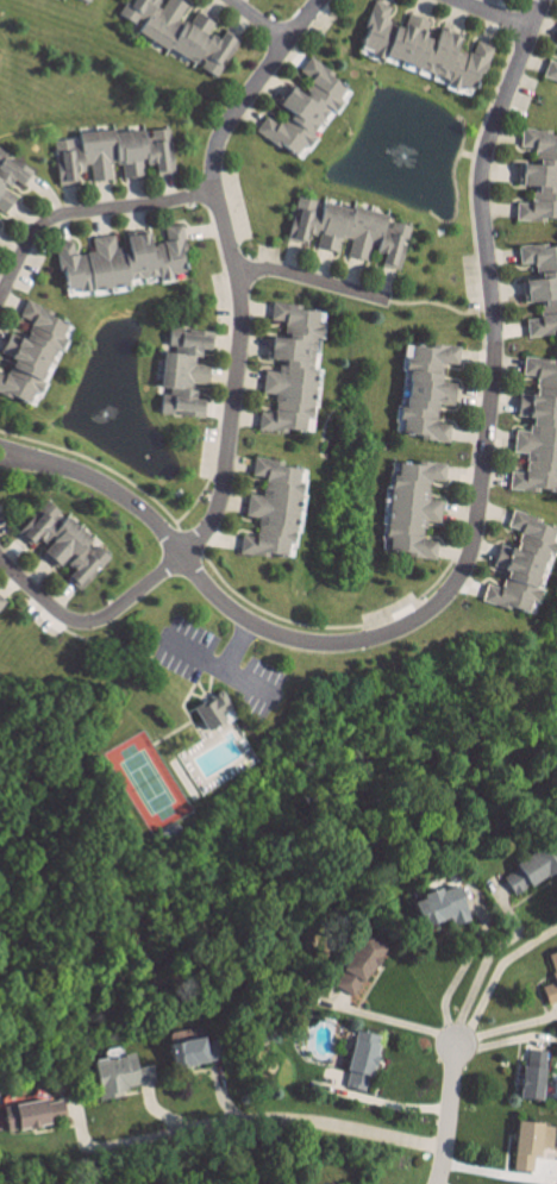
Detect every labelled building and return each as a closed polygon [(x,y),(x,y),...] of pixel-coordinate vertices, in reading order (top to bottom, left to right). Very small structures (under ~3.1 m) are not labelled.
[(233,40),(217,32),(214,37),(205,32),(211,21),(193,12),(185,25),(176,20),(185,4),(178,0),(159,0),(159,1),(157,0),(125,0),(117,15),(135,25),(131,32),(214,76),(233,40)] [(341,86),(312,59),(308,58),(297,70),(307,79),(301,93),(284,86),(280,95),(273,103),(284,113),(279,124),(271,121),(264,115),(254,126),(252,130),(270,145),(291,154),(311,132),(313,127),(316,123),(317,122),(333,103),(341,86)] [(554,62),(545,59),(540,77),(556,82),(556,62),(554,62)] [(51,140),(54,185),(73,184),(72,171),(86,170),(87,182),(109,180),(108,164),(117,163),(118,177),(142,175),(142,173),(171,170),(168,126),(74,133),(74,138),(51,140)] [(556,220),(556,132),(518,129),(517,146),(536,148),(534,164),(516,163),(514,185),(529,186),(528,202),(513,202),(512,218),(556,220)] [(4,214),(0,211),(0,149),(8,155),(5,159),(11,163),(13,158),(33,173),(25,186),(24,188),(14,181),(10,188),(7,186),(5,189),(17,198),(4,214)] [(381,215),(317,201),(294,196),(285,239),(301,242),(303,233),(316,236),(313,247),(334,252),(337,238),(347,240),(343,255),(366,260),(368,251),(379,254),(377,263),(397,268),(406,225),(388,221),(386,232),(378,230),(381,215)] [(186,272),(177,224),(162,227),(165,241),(146,245),(144,232),(120,236),(122,246),(113,248),(110,234),(87,238),(90,251),(72,255),(69,240),(51,244),(62,298),(126,285),(125,280),(154,274),(154,279),(186,272)] [(514,246),(516,265),(531,263),(533,278),(519,280),(521,302),(535,300),(537,317),(523,319),(525,337),(553,334),(552,330),(556,329),(556,242),(514,246)] [(10,400),(0,395),(0,375),(6,377),(13,361),(1,355),(10,334),(25,340),(32,324),(19,318),(26,302),(26,301),(52,313),(50,318),(68,325),(62,338),(65,339),(60,351),(56,350),(52,358),(50,357),(43,374),(44,374),(40,382),(44,383),(39,395),(33,393),(29,405),(11,396),(10,400)] [(314,307),(270,306),(270,326),(285,326),(285,338),(266,337),(265,360),(275,361),(274,371),(262,370),(261,393),(271,394),(271,409),(256,409),(255,430),(302,432),(303,419),(310,419),(314,307)] [(154,414),(198,418),(200,397),(192,396),(193,384),(205,385),(207,364),(195,363),(196,349),(205,350),(206,331),(165,327),(164,345),(176,346),(176,353),(159,352),(154,414)] [(391,432),(445,443),(449,424),(432,421),(435,404),(449,406),(454,384),(437,381),(441,362),(454,365),(457,350),(409,341),(391,432)] [(522,356),(517,375),(533,378),(529,396),(516,393),(511,415),(527,418),(524,431),(513,429),(508,451),(523,454),(519,472),(509,470),(505,485),(551,495),(556,468),(556,427),(556,426),(556,422),(556,363),(522,356)] [(296,467),(275,465),(275,460),(251,458),(249,477),(260,478),(259,495),(244,493),(242,517),(255,518),(253,534),(238,533),(236,553),(287,558),(296,467)] [(382,553),(431,556),(432,539),(422,538),(423,521),(438,522),(439,500),(426,499),(427,480),(442,481),(443,463),(389,459),(382,553)] [(108,557),(94,545),(93,545),(60,515),(61,514),(45,499),(14,533),(27,544),(34,537),(44,546),(38,552),(55,567),(60,562),(70,571),(64,577),(78,590),(108,557)] [(554,525),(508,511),(504,527),(516,530),(513,540),(510,549),(496,544),(489,566),(502,570),(497,587),(484,583),(478,601),(524,614),(528,600),(528,601),(542,553),(545,555),(554,525)] [(199,728),(229,717),(220,692),(190,703),(199,728)] [(545,842),(509,864),(512,869),(499,877),(510,895),(556,867),(556,861),(545,842)] [(467,918),(451,884),(404,905),(415,928),(445,915),(450,926),(467,918)] [(328,982),(350,995),(381,945),(359,932),(328,982)] [(556,998),(556,947),(543,952),(552,980),(538,985),(544,1002),(556,998)] [(376,1034),(352,1029),(351,1037),(374,1042),(376,1034)] [(159,1045),(178,1075),(215,1051),(208,1040),(203,1043),(196,1032),(186,1038),(181,1030),(159,1045)] [(343,1085),(361,1090),(374,1044),(349,1037),(340,1069),(347,1071),(343,1085)] [(515,1096),(538,1098),(542,1049),(526,1047),(524,1064),(518,1063),(515,1096)] [(148,1063),(132,1065),(130,1052),(86,1059),(93,1099),(120,1095),(119,1086),(151,1081),(148,1063)] [(40,1102),(40,1098),(0,1104),(0,1123),(1,1129),(63,1119),(59,1099),(40,1102)] [(533,1146),(548,1147),(550,1122),(512,1119),(509,1170),(531,1171),(533,1146)]
